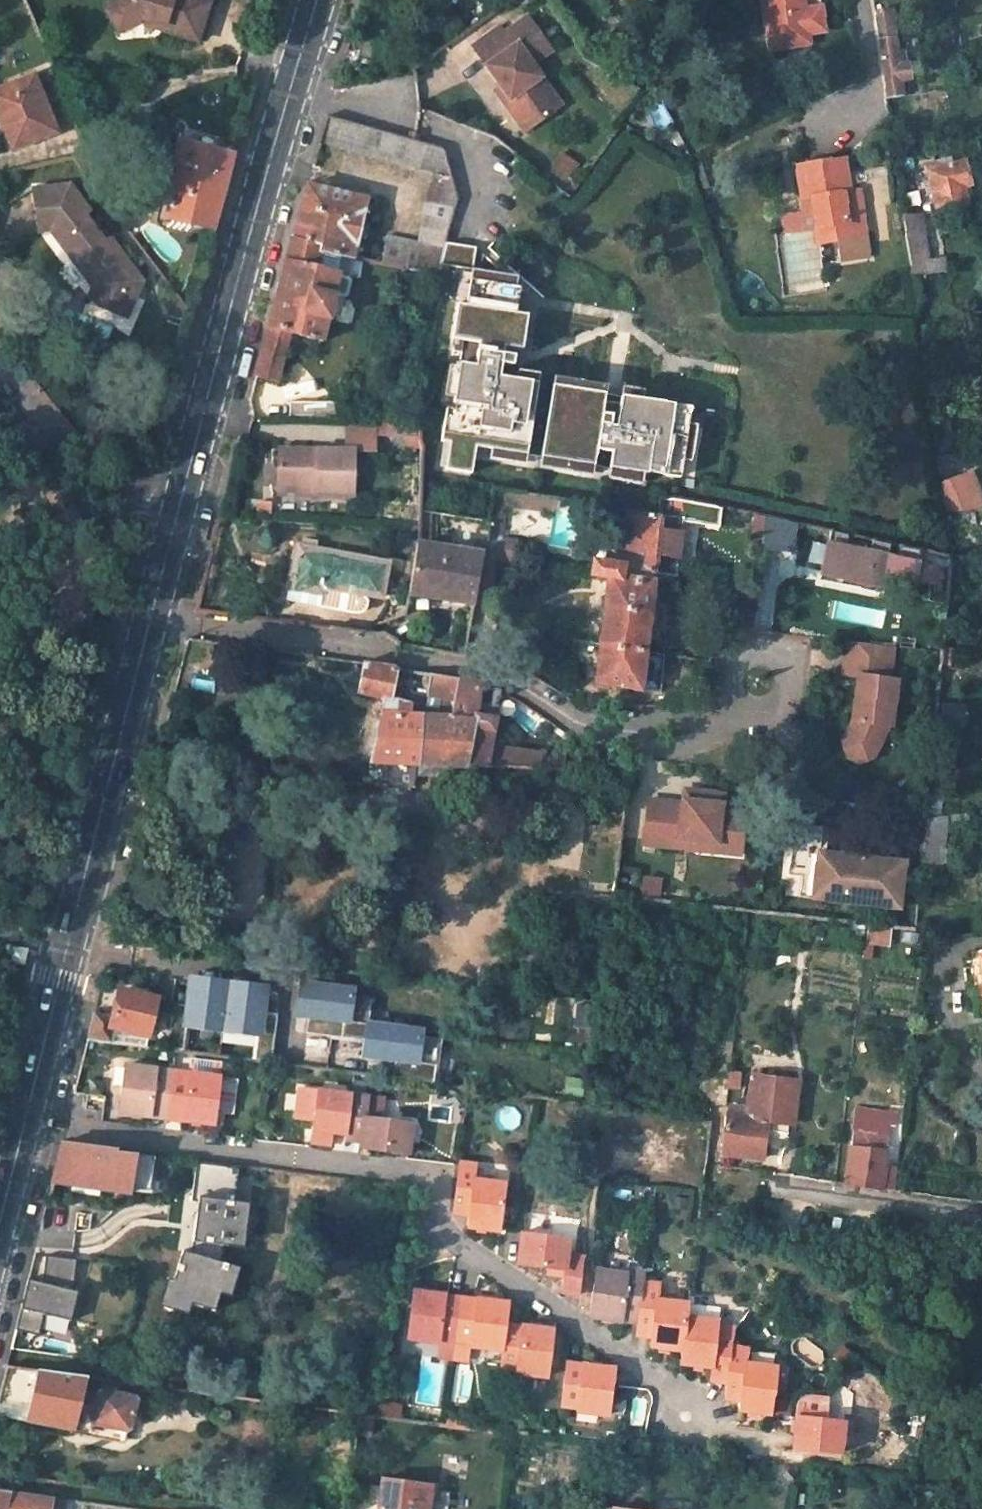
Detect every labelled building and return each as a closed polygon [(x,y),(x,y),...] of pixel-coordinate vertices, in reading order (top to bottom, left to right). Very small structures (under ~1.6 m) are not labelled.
[(103,0),(108,9),(124,0),(104,0),(103,0)] [(208,0),(124,0),(108,9),(119,29),(142,16),(164,21),(163,26),(198,36),(208,0)] [(821,34),(817,0),(758,0),(766,53),(807,48),(805,36),(821,34)] [(876,39),(893,37),(889,7),(872,10),(876,39)] [(528,17),(505,34),(514,47),(486,67),(500,88),(508,100),(504,103),(524,133),(551,114),(533,86),(542,79),(533,65),(529,59),(548,46),(528,17)] [(474,50),(486,67),(514,47),(505,34),(503,30),(474,50)] [(374,42),(351,35),(340,75),(362,82),(374,42)] [(899,79),(908,78),(906,62),(897,64),(893,37),(876,39),(885,99),(902,97),(899,79)] [(548,46),(529,59),(533,65),(552,51),(548,46)] [(0,92),(0,106),(3,113),(5,112),(12,127),(10,131),(12,136),(16,138),(19,145),(18,149),(62,132),(38,76),(0,92)] [(533,86),(551,114),(560,108),(542,79),(533,86)] [(508,100),(500,88),(495,91),(504,103),(508,100)] [(3,113),(0,114),(0,122),(5,133),(10,131),(12,127),(5,112),(3,113)] [(444,150),(327,119),(319,145),(432,176),(414,246),(383,237),(375,264),(439,275),(448,240),(458,201),(444,150)] [(165,186),(161,185),(158,198),(169,201),(166,214),(212,226),(221,193),(232,152),(179,137),(173,159),(169,158),(165,172),(169,172),(165,186)] [(924,184),(926,194),(933,193),(937,212),(969,208),(964,187),(970,185),(964,160),(949,164),(947,156),(932,160),(933,168),(926,170),(929,183),(924,184)] [(812,199),(819,245),(866,238),(860,192),(849,194),(845,162),(796,169),(801,200),(812,199)] [(72,184),(32,186),(36,229),(48,228),(85,276),(91,271),(100,283),(94,298),(93,302),(125,315),(135,294),(126,290),(135,269),(120,250),(116,253),(105,239),(85,212),(90,208),(72,184)] [(306,191),(291,242),(318,250),(317,255),(347,260),(363,202),(307,188),(306,191)] [(801,200),(808,247),(819,245),(812,199),(801,200)] [(926,273),(919,215),(903,217),(912,275),(926,273)] [(120,250),(110,235),(105,239),(116,253),(120,250)] [(474,244),(448,240),(439,275),(435,293),(430,311),(458,312),(454,337),(463,338),(460,361),(463,361),(456,408),(449,407),(444,438),(453,439),(450,466),(474,470),(478,446),(498,448),(529,453),(542,380),(505,375),(507,363),(518,364),(520,353),(507,351),(508,345),(527,347),(531,313),(520,311),(523,285),(469,277),(474,244)] [(336,280),(337,277),(312,270),(317,255),(318,250),(291,242),(276,299),(254,380),(276,385),(290,337),(318,344),(330,301),(338,303),(344,299),(348,285),(344,281),(336,280)] [(435,293),(439,275),(375,264),(368,263),(365,280),(435,293)] [(92,283),(87,295),(94,298),(100,283),(91,271),(85,276),(92,283)] [(611,383),(558,375),(544,455),(597,463),(599,448),(614,450),(612,466),(652,472),(652,470),(683,475),(695,405),(646,398),(648,388),(626,384),(620,425),(615,425),(617,413),(607,412),(611,383)] [(932,409),(940,408),(946,408),(943,392),(930,394),(932,409)] [(369,396),(288,397),(288,417),(369,417),(369,396)] [(956,446),(955,438),(946,439),(940,408),(932,409),(937,448),(956,446)] [(348,448),(350,419),(323,418),(321,447),(348,448)] [(353,494),(355,449),(348,448),(321,447),(279,445),(277,481),(315,483),(314,492),(353,494)] [(974,468),(949,472),(955,512),(980,508),(974,468)] [(949,472),(941,473),(947,513),(955,512),(949,472)] [(627,507),(633,508),(670,514),(672,497),(659,482),(632,477),(627,507)] [(314,492),(315,483),(277,481),(276,490),(314,492)] [(587,501),(496,487),(490,534),(502,536),(506,499),(585,512),(587,501)] [(633,508),(623,567),(623,569),(661,575),(678,577),(684,523),(720,527),(722,507),(672,497),(670,514),(633,508)] [(417,509),(416,539),(441,543),(443,521),(454,521),(454,514),(417,509)] [(765,516),(754,514),(752,534),(763,535),(765,516)] [(765,547),(790,549),(793,524),(768,522),(765,547)] [(850,533),(831,530),(830,537),(826,536),(817,576),(876,589),(885,549),(882,548),(883,540),(864,536),(863,544),(848,541),(850,533)] [(486,554),(506,556),(516,558),(519,538),(502,536),(490,534),(486,551),(486,554)] [(486,551),(441,543),(416,539),(408,587),(476,602),(486,554),(486,551)] [(385,564),(297,544),(287,588),(319,595),(322,582),(330,583),(329,588),(352,594),(353,591),(378,596),(385,564)] [(934,564),(914,560),(911,577),(932,581),(934,564)] [(614,580),(605,644),(649,651),(661,575),(623,569),(623,567),(602,564),(599,578),(614,580)] [(366,615),(369,601),(325,592),(322,606),(366,615)] [(890,646),(843,641),(840,673),(855,674),(851,710),(856,711),(855,719),(850,719),(840,737),(845,752),(856,758),(871,753),(887,721),(889,721),(892,696),(897,696),(899,675),(887,674),(890,646)] [(605,644),(599,684),(643,691),(649,651),(605,644)] [(428,695),(431,671),(389,665),(364,661),(360,693),(387,698),(378,761),(403,762),(401,783),(416,784),(419,763),(426,708),(418,707),(418,700),(411,699),(412,693),(428,695)] [(459,675),(431,671),(428,695),(441,697),(439,710),(426,708),(419,763),(469,765),(476,717),(454,713),(459,675)] [(481,678),(459,675),(454,713),(476,717),(469,765),(521,767),(523,751),(495,746),(503,690),(480,686),(481,678)] [(543,755),(523,751),(521,767),(542,768),(543,755)] [(698,787),(681,785),(680,795),(696,797),(698,787)] [(680,798),(646,794),(640,840),(692,846),(693,837),(715,840),(715,834),(739,837),(743,809),(719,806),(721,790),(698,787),(696,797),(680,795),(680,798)] [(951,795),(929,792),(926,818),(949,815),(951,795)] [(926,818),(924,834),(946,835),(949,815),(926,818)] [(827,824),(792,820),(786,870),(800,872),(797,893),(897,905),(903,858),(853,852),(838,850),(825,849),(827,824)] [(737,851),(739,837),(715,834),(715,840),(693,837),(692,846),(737,851)] [(941,876),(946,835),(924,834),(919,879),(941,876)] [(839,844),(838,850),(853,852),(853,846),(839,844)] [(863,937),(886,940),(888,923),(865,921),(863,937)] [(608,930),(596,928),(594,943),(606,944),(608,930)] [(27,950),(15,947),(12,959),(24,962),(27,950)] [(298,984),(296,1022),(355,1026),(357,988),(298,984)] [(87,1042),(145,1049),(158,1000),(120,989),(112,1018),(94,1013),(87,1042)] [(193,1022),(190,1046),(223,1049),(226,1027),(193,1022)] [(364,1064),(425,1066),(426,1027),(365,1026),(364,1064)] [(173,1073),(125,1067),(119,1112),(150,1116),(153,1102),(169,1104),(173,1073)] [(220,1080),(173,1073),(169,1104),(183,1106),(181,1120),(214,1125),(220,1080)] [(749,1115),(730,1112),(725,1152),(765,1158),(768,1128),(793,1131),(799,1089),(754,1082),(749,1115)] [(352,1095),(302,1088),(298,1119),(315,1121),(313,1143),(332,1145),(333,1132),(348,1134),(349,1127),(352,1095)] [(363,1148),(410,1155),(414,1123),(368,1116),(370,1098),(352,1095),(349,1127),(365,1129),(363,1142),(363,1148)] [(153,1102),(150,1116),(167,1119),(169,1104),(153,1102)] [(169,1104),(167,1119),(181,1120),(183,1106),(169,1104)] [(855,1107),(847,1183),(895,1189),(898,1164),(886,1162),(890,1126),(896,1127),(898,1113),(855,1107)] [(365,1129),(349,1127),(348,1134),(347,1140),(363,1142),(365,1129)] [(132,1188),(151,1190),(156,1156),(61,1144),(52,1183),(132,1194),(132,1188)] [(239,1166),(196,1161),(191,1204),(198,1205),(192,1244),(206,1246),(206,1248),(222,1250),(222,1248),(243,1250),(249,1206),(235,1204),(239,1166)] [(477,1167),(459,1165),(454,1212),(469,1213),(467,1227),(500,1230),(505,1183),(475,1180),(477,1167)] [(75,1233),(42,1224),(37,1242),(70,1251),(75,1233)] [(521,1262),(549,1265),(566,1267),(565,1274),(564,1285),(581,1287),(585,1253),(570,1251),(572,1235),(525,1230),(521,1262)] [(228,1267),(182,1253),(168,1299),(214,1314),(228,1267)] [(77,1262),(45,1258),(42,1285),(27,1282),(15,1332),(38,1338),(44,1317),(70,1324),(78,1294),(73,1293),(77,1262)] [(548,1273),(565,1274),(566,1267),(549,1265),(548,1273)] [(598,1269),(593,1314),(625,1318),(627,1316),(641,1318),(645,1280),(646,1270),(631,1268),(629,1270),(596,1266),(598,1269)] [(641,1318),(639,1331),(655,1333),(654,1343),(686,1347),(690,1314),(691,1300),(662,1297),(663,1282),(645,1280),(641,1318)] [(419,1289),(412,1336),(444,1340),(444,1337),(459,1339),(464,1297),(449,1295),(449,1293),(419,1289)] [(479,1299),(464,1297),(459,1339),(474,1341),(474,1345),(507,1349),(509,1325),(512,1301),(479,1297),(479,1299)] [(684,1361),(715,1365),(714,1377),(730,1380),(733,1343),(735,1331),(736,1330),(722,1328),(723,1318),(690,1314),(686,1347),(684,1361)] [(507,1349),(505,1367),(520,1369),(519,1372),(552,1376),(558,1329),(526,1325),(525,1327),(509,1325),(507,1349)] [(744,1407),(775,1411),(775,1409),(777,1409),(783,1364),(750,1360),(752,1345),(733,1343),(730,1380),(728,1395),(745,1397),(744,1407)] [(585,1364),(570,1363),(565,1405),(580,1407),(581,1409),(612,1414),(617,1367),(586,1362),(585,1364)] [(0,1393),(0,1414),(71,1432),(77,1408),(93,1413),(91,1424),(129,1433),(137,1398),(99,1389),(97,1395),(81,1391),(84,1377),(6,1367),(0,1393)] [(802,1401),(800,1413),(831,1417),(833,1406),(802,1401)] [(404,1406),(381,1402),(378,1415),(402,1418),(404,1406)] [(71,1432),(126,1445),(129,1433),(91,1424),(93,1413),(77,1408),(71,1432)] [(800,1413),(796,1444),(845,1451),(849,1419),(831,1417),(800,1413)] [(647,1451),(633,1449),(631,1460),(645,1462),(647,1451)] [(379,1508),(428,1508),(431,1486),(383,1480),(379,1508)] [(49,1500),(0,1494),(0,1508),(48,1508),(49,1500)] [(662,1508),(695,1508),(696,1505),(662,1501),(662,1508)]
